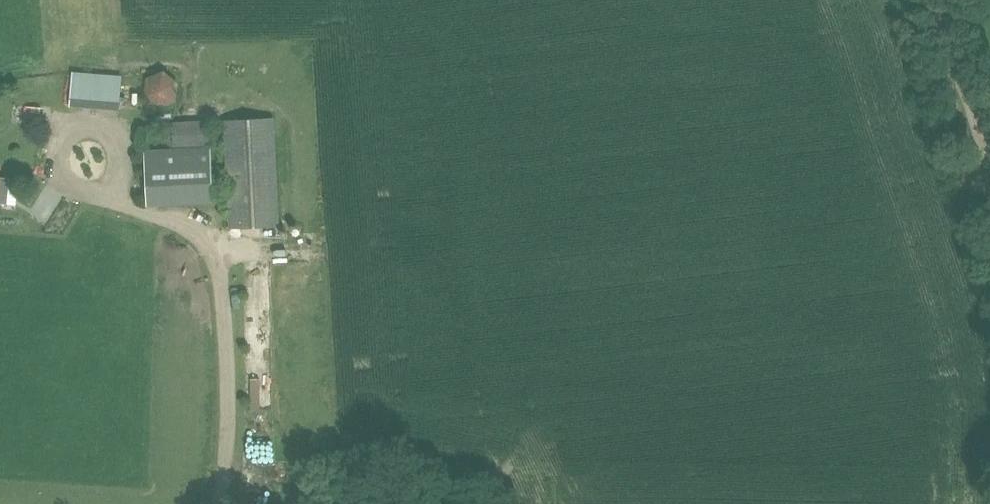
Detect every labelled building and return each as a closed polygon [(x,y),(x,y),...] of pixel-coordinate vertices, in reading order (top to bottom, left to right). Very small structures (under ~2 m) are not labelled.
[(176,71),(152,70),(151,101),(175,102),(176,71)] [(120,109),(123,75),(73,71),(70,105),(120,109)] [(230,227),(279,225),(274,117),(225,120),(230,227)] [(170,147),(210,145),(209,120),(169,122),(170,147)] [(212,202),(210,145),(170,147),(143,148),(146,205),(212,202)]
